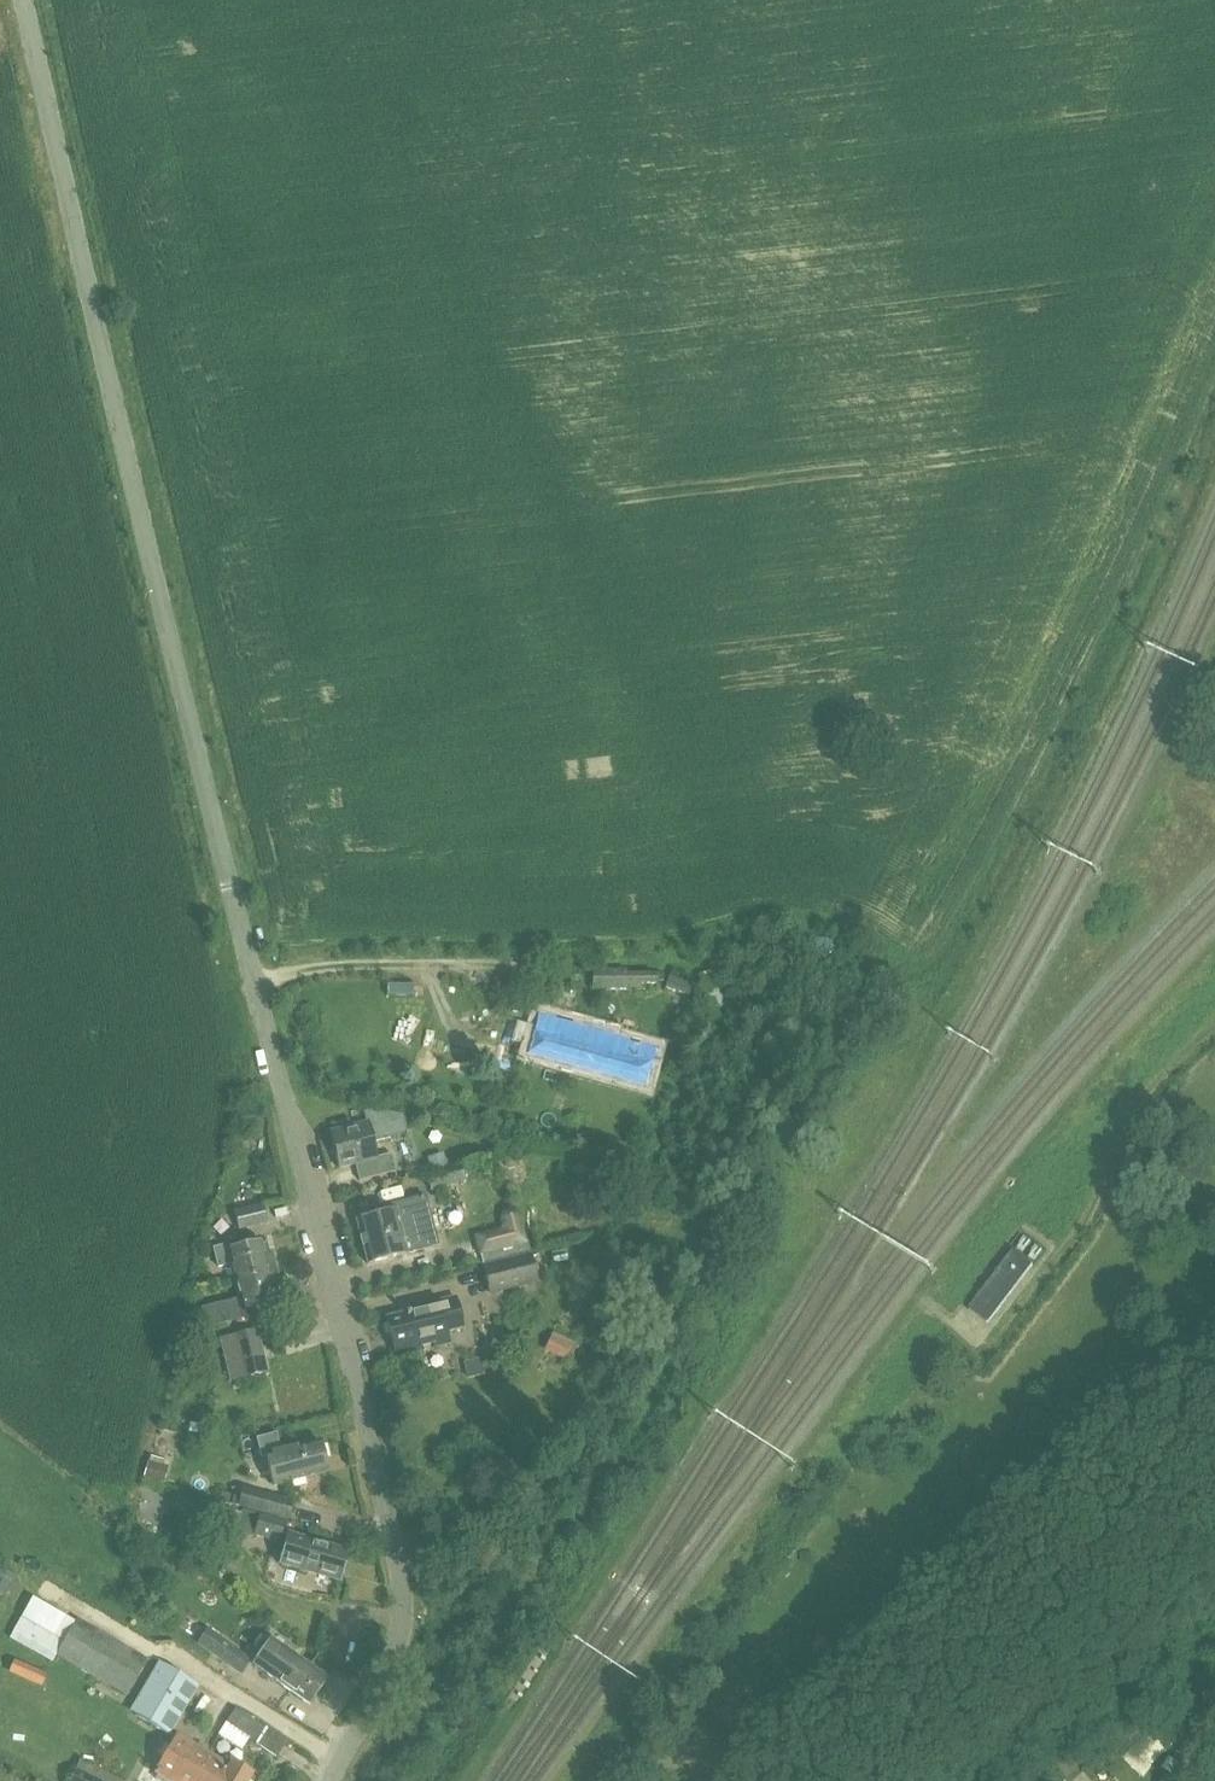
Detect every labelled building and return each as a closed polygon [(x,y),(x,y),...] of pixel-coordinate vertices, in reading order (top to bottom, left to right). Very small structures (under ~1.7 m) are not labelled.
[(627,969),(592,968),(593,988),(627,989),(627,986),(657,986),(657,973),(627,974),(627,969)] [(693,984),(670,976),(666,987),(689,995),(693,984)] [(610,1035),(611,1033),(539,1013),(528,1053),(645,1085),(648,1075),(661,1078),(667,1054),(655,1051),(655,1048),(610,1035)] [(331,1131),(339,1167),(355,1163),(359,1180),(396,1172),(392,1153),(376,1157),(373,1141),(407,1133),(402,1115),(370,1107),(365,1109),(368,1122),(331,1131)] [(246,1127),(263,1130),(265,1120),(247,1117),(246,1127)] [(449,1166),(445,1153),(429,1157),(433,1171),(449,1166)] [(432,1190),(465,1181),(460,1163),(449,1166),(433,1171),(427,1172),(432,1190)] [(356,1220),(362,1241),(367,1263),(407,1253),(438,1245),(432,1222),(426,1195),(389,1204),(390,1212),(356,1220)] [(239,1228),(267,1221),(263,1203),(235,1210),(239,1228)] [(501,1228),(473,1235),(478,1255),(526,1242),(520,1214),(514,1208),(508,1206),(501,1212),(499,1218),(501,1228)] [(219,1268),(232,1264),(236,1281),(270,1273),(269,1268),(275,1266),(277,1263),(276,1257),(272,1255),(271,1250),(265,1252),(262,1240),(244,1245),(243,1240),(214,1247),(219,1268)] [(1014,1248),(969,1308),(988,1322),(1033,1262),(1014,1248)] [(533,1252),(482,1264),(489,1293),(540,1281),(533,1252)] [(240,1299),(229,1302),(201,1309),(206,1327),(261,1313),(259,1307),(277,1303),(275,1292),(281,1291),(280,1286),(281,1281),(280,1277),(277,1275),(271,1277),(270,1273),(236,1281),(240,1299)] [(387,1317),(394,1347),(395,1347),(397,1355),(424,1348),(423,1344),(434,1341),(435,1345),(449,1342),(447,1331),(463,1327),(455,1295),(438,1300),(439,1304),(387,1317)] [(257,1329),(233,1335),(220,1338),(225,1358),(236,1355),(242,1379),(267,1373),(257,1329)] [(580,1348),(553,1333),(545,1348),(573,1363),(580,1348)] [(260,1456),(266,1455),(274,1486),(329,1473),(321,1442),(279,1452),(275,1434),(256,1438),(260,1456)] [(144,1477),(164,1482),(169,1466),(149,1460),(144,1477)] [(234,1494),(232,1504),(289,1518),(294,1498),(243,1485),(240,1496),(234,1494)] [(239,1507),(232,1532),(254,1538),(255,1536),(254,1535),(261,1513),(239,1507)] [(254,1535),(255,1536),(280,1542),(286,1519),(261,1513),(254,1535)] [(279,1563),(303,1570),(340,1581),(348,1552),(287,1533),(279,1563)] [(15,1630),(57,1655),(127,1695),(148,1658),(79,1619),(77,1622),(34,1597),(15,1630)] [(198,1642),(241,1674),(252,1660),(208,1628),(198,1642)] [(259,1668),(279,1682),(309,1704),(328,1677),(278,1642),(259,1668)] [(17,1662),(13,1673),(48,1686),(52,1676),(17,1662)] [(172,1732),(195,1689),(165,1672),(142,1715),(172,1732)] [(277,1757),(287,1742),(236,1708),(225,1723),(239,1732),(275,1756),(277,1757)] [(154,1749),(145,1766),(158,1774),(156,1779),(160,1780),(207,1780),(194,1773),(206,1752),(176,1735),(171,1744),(161,1738),(154,1749)] [(206,1752),(194,1773),(207,1780),(248,1780),(253,1773),(232,1761),(229,1766),(206,1752)] [(76,1768),(70,1780),(102,1780),(76,1768)] [(1164,1772),(1160,1780),(1182,1780),(1164,1772)]
